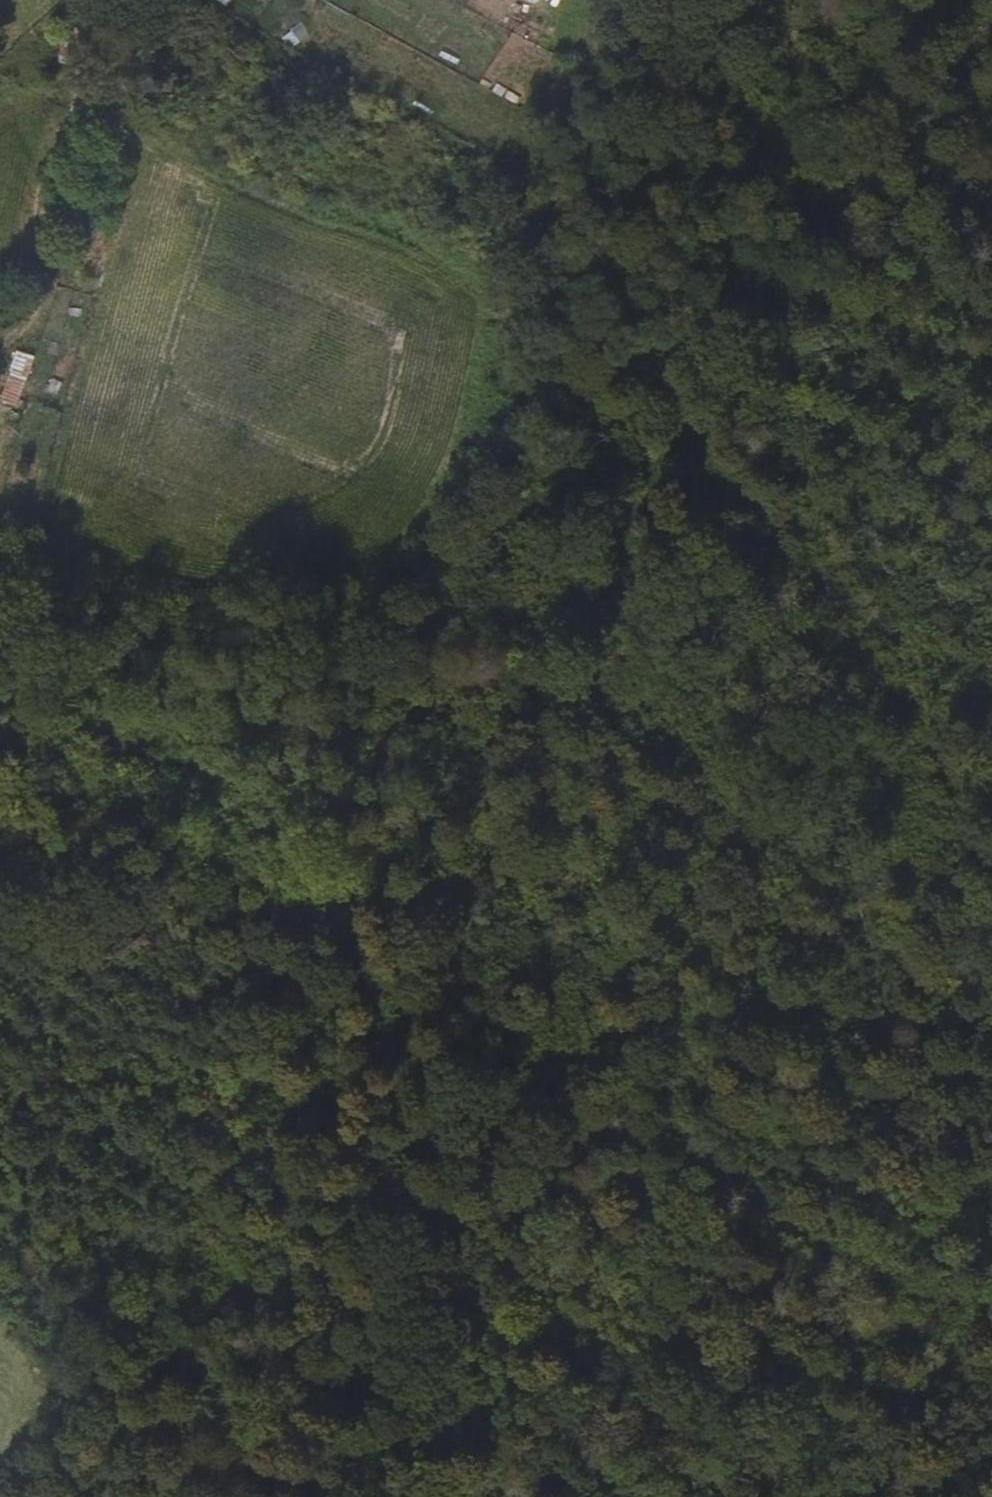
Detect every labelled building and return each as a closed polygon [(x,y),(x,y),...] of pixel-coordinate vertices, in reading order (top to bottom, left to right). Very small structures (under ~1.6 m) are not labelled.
[(227,9),(234,0),(216,0),(227,9)] [(508,32),(538,38),(545,5),(522,0),(514,0),(508,32)] [(16,350),(0,401),(19,406),(35,356),(16,350)]
